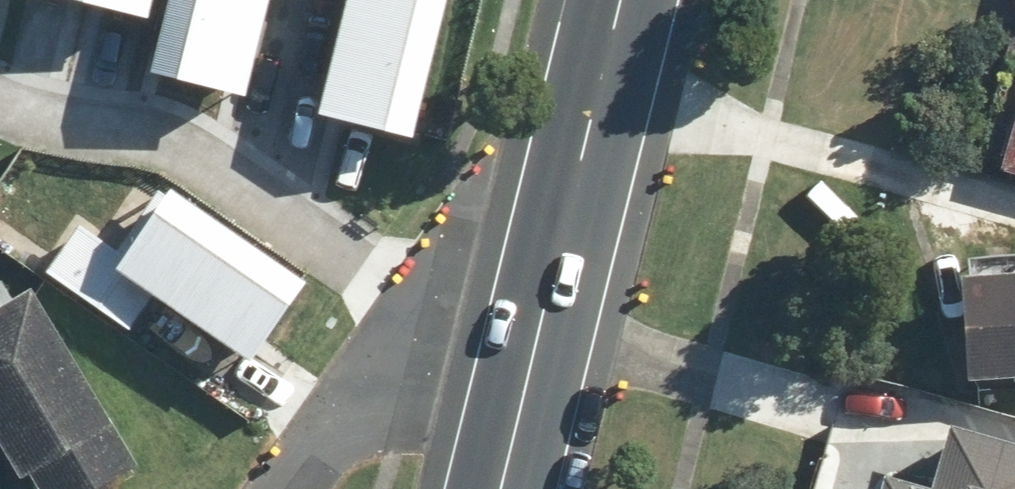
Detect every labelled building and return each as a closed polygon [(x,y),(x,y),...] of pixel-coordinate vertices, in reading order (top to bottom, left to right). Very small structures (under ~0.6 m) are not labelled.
[(142,11),(144,0),(88,0),(142,11)] [(246,90),(263,0),(162,0),(148,72),(246,90)] [(309,114),(407,133),(433,0),(332,0),(309,114)] [(994,162),(1014,167),(1014,86),(994,162)] [(244,344),(289,274),(158,191),(113,261),(244,344)] [(977,376),(1014,373),(1014,252),(975,254),(976,270),(971,270),(977,376)] [(146,464),(40,285),(0,308),(0,423),(39,488),(103,488),(146,464)] [(960,426),(944,481),(893,467),(887,488),(1014,488),(1014,441),(960,426)]
